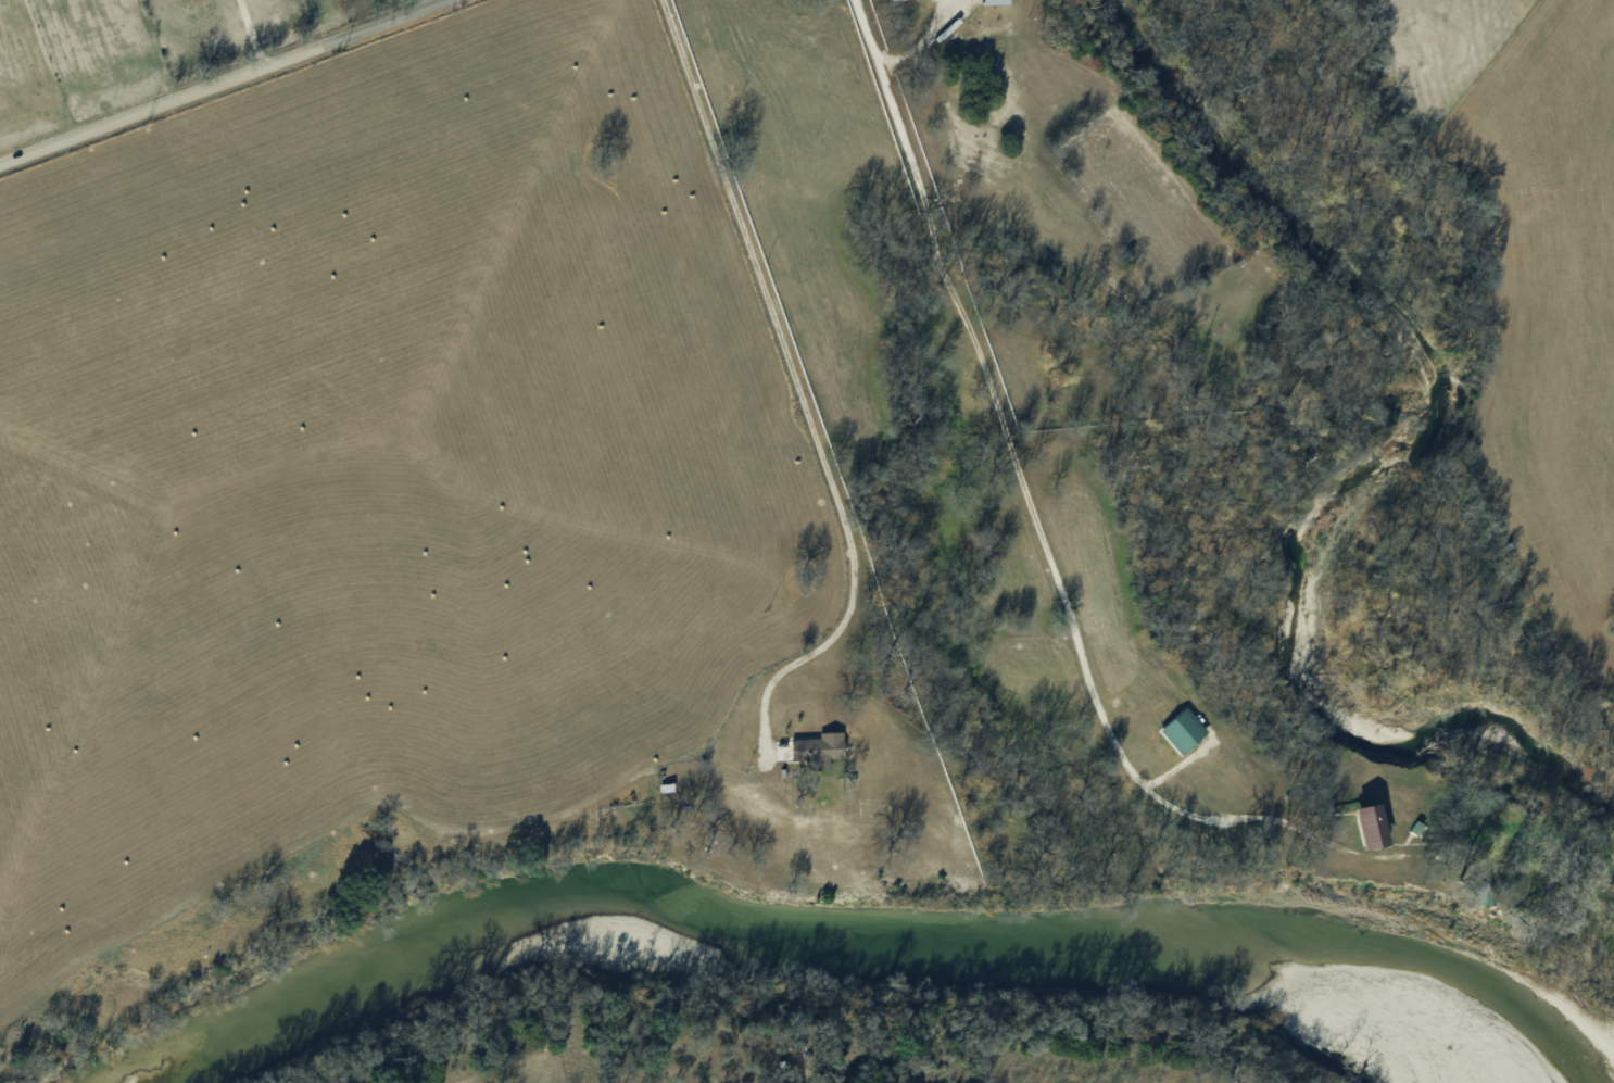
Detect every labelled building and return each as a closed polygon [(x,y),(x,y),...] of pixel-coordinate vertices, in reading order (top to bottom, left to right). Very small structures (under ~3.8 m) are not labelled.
[(1156,731),(1178,755),(1205,730),(1181,706),(1156,731)] [(818,739),(788,739),(789,761),(803,761),(803,762),(841,761),(840,732),(818,732),(818,739)] [(1347,808),(1357,850),(1381,844),(1372,803),(1347,808)]
